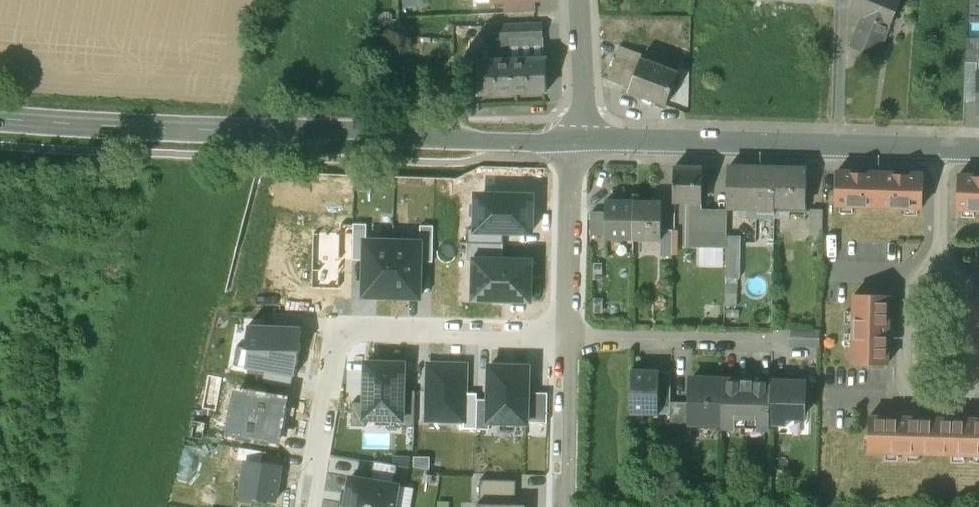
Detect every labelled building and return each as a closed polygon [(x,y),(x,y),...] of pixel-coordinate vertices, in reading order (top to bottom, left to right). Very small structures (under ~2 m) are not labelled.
[(836,3),(850,9),(854,0),(836,0),(836,3)] [(850,9),(862,14),(849,45),(878,57),(901,1),(899,0),(854,0),(850,9)] [(542,23),(484,25),(485,39),(510,39),(542,37),(542,23)] [(681,32),(660,24),(653,45),(673,52),(681,32)] [(543,58),(542,37),(510,39),(511,59),(543,58)] [(966,37),(966,61),(978,62),(978,57),(978,37),(966,37)] [(479,60),(478,38),(468,39),(468,60),(477,60),(479,60)] [(673,52),(653,45),(651,49),(652,49),(648,60),(668,68),(673,52)] [(643,54),(620,46),(607,80),(630,88),(641,58),(643,54)] [(479,60),(477,60),(478,71),(472,72),(472,81),(478,81),(479,93),(547,91),(547,78),(552,78),(551,68),(546,68),(546,57),(543,58),(511,59),(479,60)] [(648,60),(641,58),(630,88),(629,91),(666,105),(678,71),(668,68),(648,60)] [(702,167),(674,166),(673,202),(686,202),(702,203),(702,167)] [(739,168),(727,167),(727,206),(738,206),(739,168)] [(775,169),(739,168),(738,206),(774,207),(775,169)] [(807,169),(775,169),(774,207),(774,209),(806,210),(807,169)] [(880,172),(837,171),(836,204),(879,205),(880,172)] [(923,173),(880,172),(879,205),(922,206),(923,173)] [(959,174),(957,207),(978,208),(978,175),(959,174)] [(478,202),(477,230),(504,230),(530,231),(531,197),(485,196),(478,202)] [(634,201),(606,200),(605,211),(605,234),(605,238),(633,239),(634,201)] [(662,201),(634,201),(633,239),(660,239),(661,239),(661,229),(662,201)] [(702,203),(686,202),(686,237),(700,237),(701,237),(702,214),(702,203)] [(774,207),(738,206),(738,216),(774,217),(774,209),(774,207)] [(823,210),(806,210),(805,238),(822,239),(823,210)] [(605,211),(591,211),(591,234),(593,235),(593,234),(605,234),(605,211)] [(700,237),(700,246),(726,247),(726,237),(726,214),(702,214),(701,237),(700,237)] [(367,224),(352,224),(351,261),(363,261),(364,241),(367,241),(367,224)] [(433,227),(419,226),(419,242),(422,242),(421,261),(433,262),(433,227)] [(468,229),(467,243),(468,243),(503,244),(504,230),(477,230),(468,229)] [(673,229),(661,229),(661,239),(660,239),(660,255),(672,256),(673,229)] [(700,237),(686,237),(685,246),(700,246),(700,237)] [(742,237),(726,237),(726,247),(725,266),(725,280),(741,280),(742,237)] [(367,241),(364,241),(363,261),(362,298),(391,299),(392,241),(367,241)] [(392,241),(391,299),(421,299),(421,261),(422,242),(419,242),(392,241)] [(503,261),(503,244),(468,243),(467,260),(472,261),(503,261)] [(725,266),(726,247),(700,246),(699,266),(725,266)] [(503,261),(472,261),(471,301),(530,303),(531,262),(503,261)] [(889,295),(854,294),(853,362),(888,363),(889,295)] [(244,351),(247,351),(244,367),(244,369),(295,378),(300,351),(301,351),(301,327),(246,326),(244,349),(244,351)] [(820,330),(792,329),(791,345),(819,346),(820,330)] [(236,347),(233,365),(244,367),(247,351),(244,351),(244,349),(236,347)] [(489,418),(529,419),(529,390),(530,359),(490,358),(489,397),(489,418)] [(364,418),(401,419),(402,419),(403,390),(404,363),(366,362),(365,403),(364,418)] [(466,366),(429,365),(427,420),(464,421),(465,394),(466,366)] [(659,369),(631,369),(630,413),(658,414),(658,413),(658,407),(659,371),(659,369)] [(670,372),(659,371),(658,407),(670,407),(670,372)] [(723,379),(691,378),(690,402),(690,422),(691,422),(721,423),(722,423),(723,379)] [(771,380),(723,379),(722,423),(721,423),(721,427),(770,428),(770,422),(771,380)] [(804,381),(771,380),(770,422),(785,423),(791,417),(803,417),(804,381)] [(284,398),(236,389),(228,435),(277,443),(279,434),(286,435),(291,410),(282,408),(284,398)] [(401,426),(414,426),(415,390),(403,390),(402,419),(401,419),(401,426)] [(547,419),(548,390),(529,390),(529,419),(547,419)] [(477,395),(465,394),(464,421),(464,426),(476,426),(476,425),(477,397),(477,395)] [(489,426),(489,418),(489,397),(477,397),(476,425),(489,426)] [(690,402),(670,402),(670,438),(690,439),(691,422),(690,422),(690,402)] [(364,427),(364,418),(365,403),(352,403),(351,426),(364,427)] [(937,417),(870,415),(869,451),(936,452),(937,417)] [(937,417),(936,452),(978,453),(978,418),(937,417)] [(260,464),(262,451),(239,447),(237,460),(242,461),(260,464)] [(281,468),(260,464),(242,461),(236,494),(276,501),(281,468)] [(373,461),(370,480),(394,484),(397,464),(373,461)] [(394,484),(370,480),(350,477),(345,506),(394,506),(397,485),(394,484)] [(480,479),(479,503),(515,504),(515,481),(480,479)]
